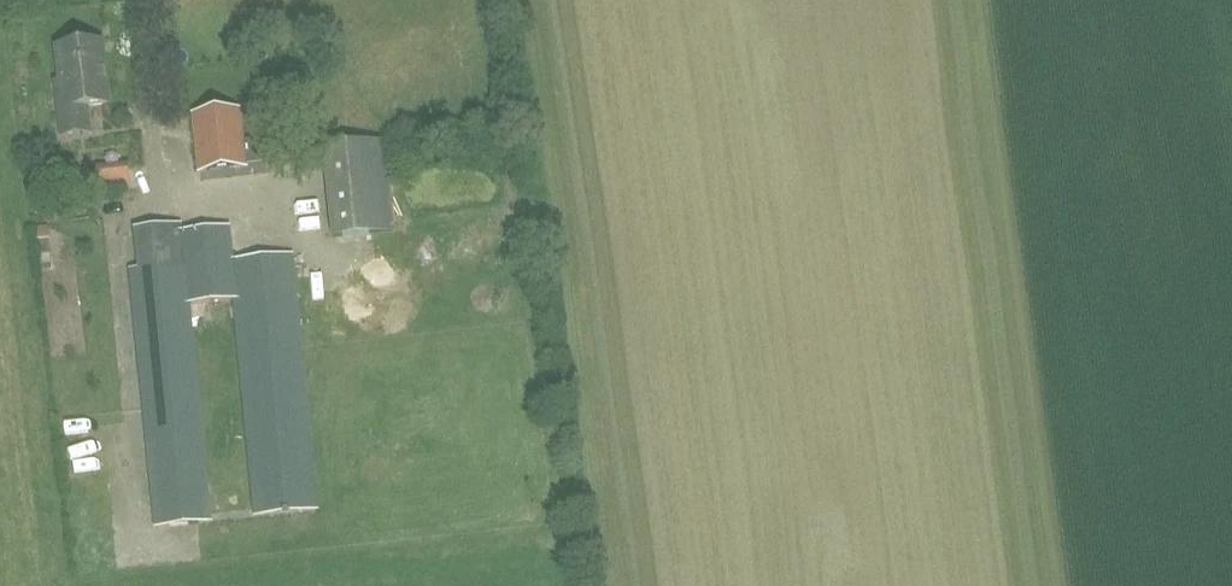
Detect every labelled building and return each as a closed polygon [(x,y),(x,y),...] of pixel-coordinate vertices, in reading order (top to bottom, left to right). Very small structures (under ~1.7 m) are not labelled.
[(59,50),(64,91),(59,92),(63,137),(91,134),(88,108),(109,106),(102,45),(59,50)] [(196,121),(202,175),(246,170),(240,116),(196,121)] [(386,141),(324,147),(333,237),(395,231),(386,141)] [(121,164),(88,166),(90,191),(123,189),(121,164)] [(231,228),(183,232),(182,226),(138,230),(142,270),(133,271),(157,527),(210,522),(189,304),(236,300),(257,518),(316,512),(291,254),(234,260),(231,228)]
